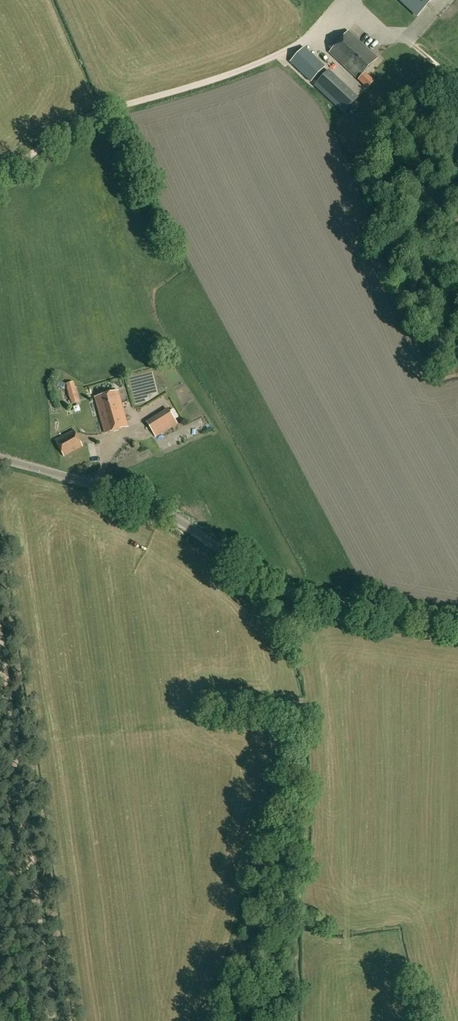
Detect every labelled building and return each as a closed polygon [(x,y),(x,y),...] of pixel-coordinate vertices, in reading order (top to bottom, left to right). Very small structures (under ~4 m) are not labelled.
[(417,15),(430,0),(401,0),(417,15)] [(377,58),(348,31),(329,52),(358,79),(367,88),(373,81),(364,73),(377,58)] [(304,48),(290,62),(311,82),(325,67),(304,48)] [(313,86),(343,114),(359,98),(329,70),(313,86)] [(66,384),(59,381),(56,386),(64,390),(66,384)] [(79,402),(74,383),(66,384),(72,404),(79,402)] [(118,391),(95,397),(105,433),(128,427),(118,391)] [(178,417),(173,409),(170,411),(173,417),(175,419),(178,417)] [(177,423),(168,410),(146,423),(149,428),(147,430),(149,432),(151,431),(155,437),(177,423)] [(55,440),(64,457),(83,446),(74,429),(55,440)]
